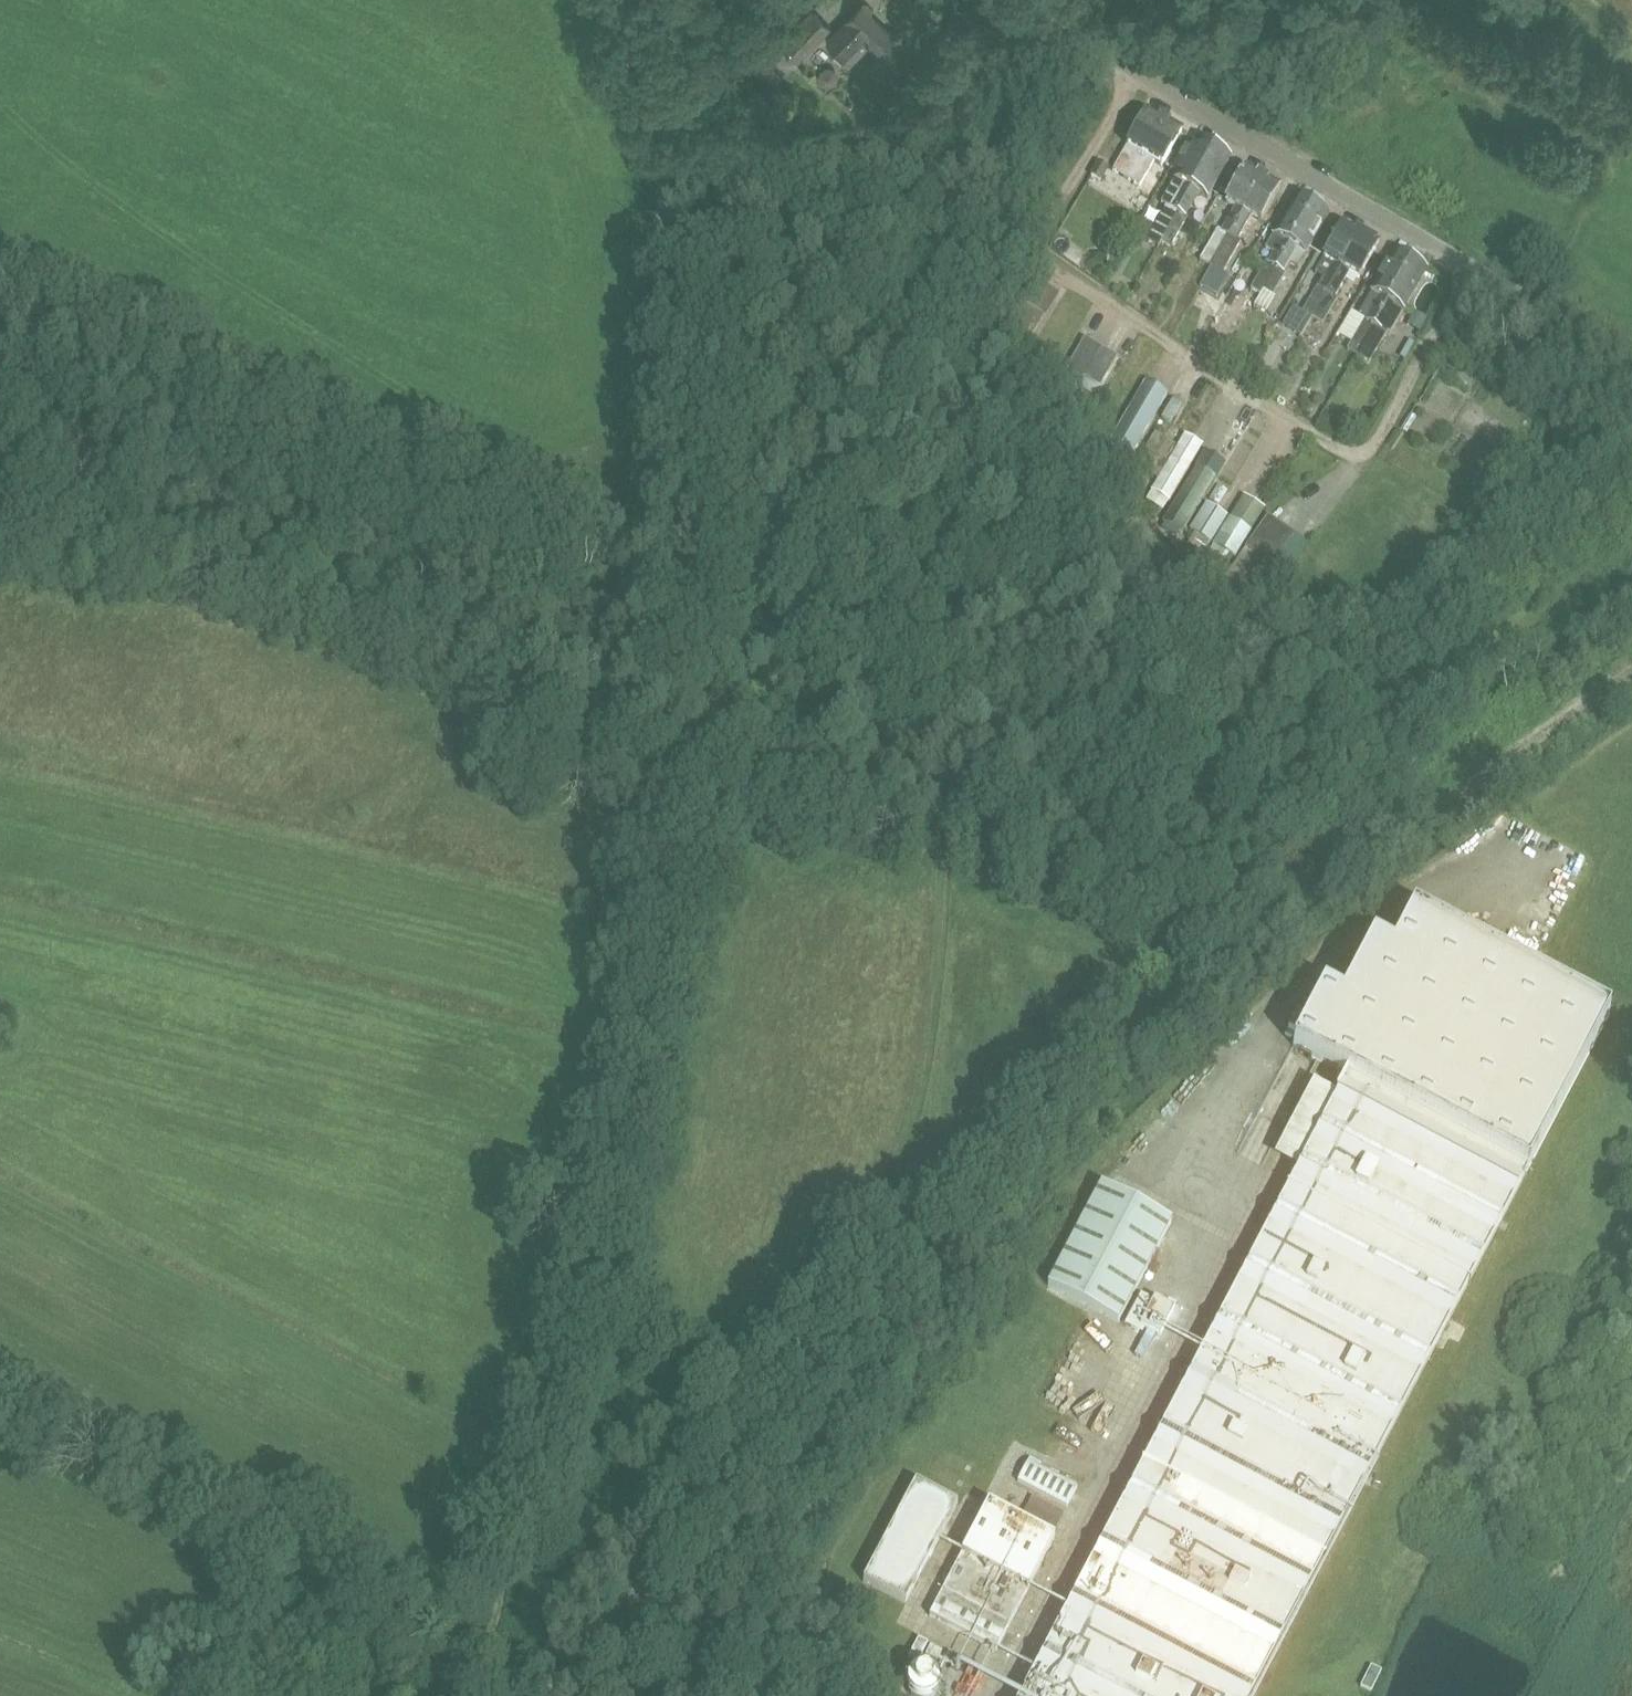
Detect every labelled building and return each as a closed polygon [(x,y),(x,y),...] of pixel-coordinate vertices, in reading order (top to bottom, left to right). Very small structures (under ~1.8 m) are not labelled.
[(893,36),(870,13),(862,5),(826,40),(850,64),(870,43),(878,51),(893,36)] [(778,43),(798,61),(833,28),(812,9),(778,43)] [(1140,186),(1154,161),(1160,165),(1180,131),(1149,113),(1114,171),(1140,186)] [(1162,239),(1178,211),(1214,149),(1199,140),(1191,153),(1185,149),(1179,160),(1185,164),(1163,203),(1166,205),(1145,241),(1158,248),(1162,239)] [(1231,158),(1214,149),(1178,211),(1162,239),(1171,244),(1186,216),(1199,193),(1208,198),(1231,158)] [(1091,175),(1101,181),(1110,167),(1099,162),(1091,175)] [(1236,208),(1222,232),(1219,230),(1201,261),(1211,268),(1229,236),(1263,178),(1245,168),(1226,202),(1236,208)] [(1281,188),(1263,178),(1229,236),(1211,268),(1222,274),(1240,243),(1237,241),(1250,217),(1261,223),(1281,188)] [(1260,295),(1263,290),(1282,258),(1312,205),(1297,196),(1273,238),(1274,238),(1267,249),(1274,253),(1267,264),(1251,290),(1260,295)] [(1312,205),(1282,258),(1263,290),(1273,296),(1291,263),(1297,267),(1303,256),(1305,257),(1329,215),(1312,205)] [(1312,318),(1361,234),(1345,224),(1325,259),(1335,264),(1321,289),(1318,287),(1303,312),(1312,318)] [(1379,244),(1361,234),(1312,318),(1323,324),(1338,298),(1336,297),(1349,273),(1359,279),(1379,244)] [(1356,356),(1410,262),(1394,253),(1372,293),(1359,317),(1366,320),(1353,343),(1348,351),(1356,356)] [(1428,272),(1410,262),(1356,356),(1369,363),(1385,332),(1392,336),(1428,272)] [(1021,301),(1009,325),(1000,343),(1019,355),(1030,338),(1043,315),(1045,316),(1059,295),(1035,279),(1021,301)] [(1414,313),(1408,326),(1421,333),(1428,320),(1414,313)] [(1076,388),(1100,347),(1085,338),(1068,369),(1062,380),(1076,388)] [(1117,357),(1100,347),(1076,388),(1096,398),(1101,388),(1117,357)] [(1110,444),(1133,458),(1170,395),(1146,382),(1110,444)] [(1329,413),(1323,419),(1334,431),(1340,425),(1329,413)] [(1134,469),(1153,478),(1174,443),(1155,432),(1134,469)] [(1177,445),(1174,443),(1153,478),(1156,479),(1148,493),(1168,503),(1190,467),(1181,462),(1194,439),(1185,433),(1177,445)] [(1220,507),(1229,493),(1218,486),(1209,500),(1220,507)] [(1183,488),(1167,512),(1161,522),(1180,535),(1187,525),(1202,500),(1183,488)] [(1243,497),(1231,519),(1215,546),(1216,547),(1213,553),(1228,561),(1231,556),(1236,559),(1265,509),(1243,497)] [(1215,546),(1231,519),(1205,504),(1190,532),(1215,546)] [(1224,580),(1249,598),(1294,535),(1268,517),(1224,580)] [(1213,559),(1209,567),(1217,572),(1221,564),(1213,559)] [(1342,1074),(1347,1076),(1337,1095),(1324,1119),(1310,1146),(1298,1170),(1274,1215),(1266,1231),(1213,1331),(1197,1362),(1175,1403),(1172,1408),(1163,1427),(1106,1534),(1098,1550),(1067,1608),(1047,1647),(1021,1695),(1252,1695),(1364,1482),(1368,1475),(1527,1171),(1541,1145),(1597,1039),(1609,1016),(1610,1014),(1605,1012),(1538,977),(1414,911),(1393,951),(1373,940),(1353,979),(1343,999),(1323,988),(1301,1030),(1292,1047),(1322,1063),(1342,1074)] [(1102,1186),(1090,1209),(1049,1287),(1119,1324),(1172,1223),(1102,1186)] [(1155,1338),(1169,1310),(1152,1301),(1137,1328),(1142,1331),(1129,1352),(1136,1356),(1148,1334),(1155,1338)] [(1066,1509),(1077,1488),(1063,1480),(1064,1477),(1052,1470),(1051,1473),(1041,1468),(1042,1465),(1030,1459),(1017,1483),(1066,1509)] [(878,1556),(864,1581),(906,1603),(957,1504),(916,1483),(878,1556)] [(988,1505),(958,1565),(931,1616),(990,1647),(1050,1535),(988,1505)] [(919,1638),(908,1658),(918,1663),(928,1643),(919,1638)] [(930,1646),(925,1656),(937,1663),(943,1652),(930,1646)] [(1361,1687),(1372,1692),(1381,1671),(1371,1666),(1361,1687)]
